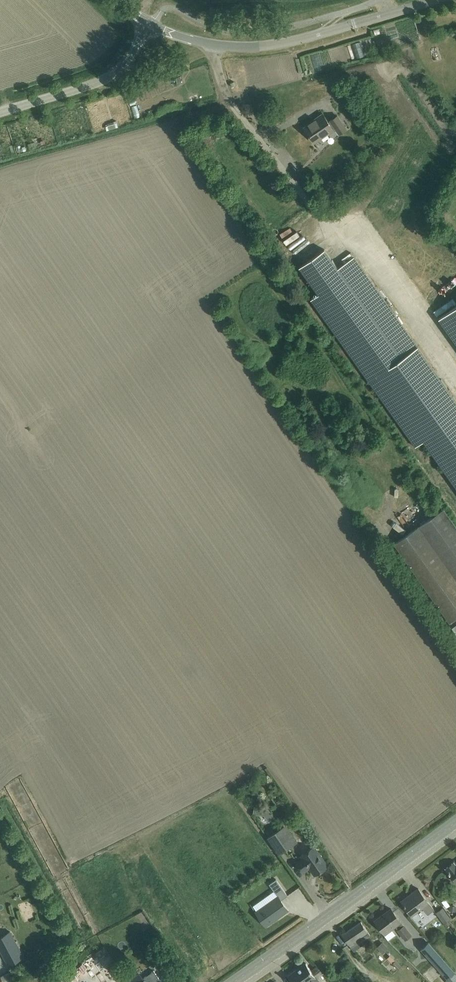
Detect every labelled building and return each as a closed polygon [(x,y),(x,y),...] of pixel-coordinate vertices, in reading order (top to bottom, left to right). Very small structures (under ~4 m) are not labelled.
[(354,42),(359,56),(366,53),(361,40),(354,42)] [(339,134),(346,129),(337,115),(329,121),(330,121),(328,122),(322,113),(314,119),(315,119),(304,127),(314,142),(327,134),(328,135),(335,129),(339,134)] [(108,125),(106,126),(107,129),(120,126),(119,122),(117,123),(116,121),(108,123),(108,125)] [(222,145),(217,148),(225,163),(230,160),(222,145)] [(346,161),(341,164),(345,170),(350,166),(346,161)] [(304,227),(292,240),(297,245),(310,232),(304,227)] [(424,441),(455,487),(455,401),(354,256),(337,268),(324,249),(300,267),(319,294),(311,299),(415,447),(424,441)] [(439,318),(455,343),(455,306),(439,318)] [(444,509),(394,544),(453,626),(453,627),(455,632),(455,526),(444,509)] [(254,806),(253,813),(265,815),(269,820),(274,817),(268,808),(254,806)] [(267,837),(279,854),(295,843),(283,826),(274,832),(269,836),(267,837)] [(271,827),(266,831),(269,836),(274,832),(271,827)] [(310,867),(315,875),(328,866),(314,846),(301,855),(303,858),(296,862),(303,872),(310,867)] [(455,866),(453,863),(446,868),(451,875),(450,878),(452,881),(455,881),(455,865),(455,866)] [(256,912),(260,918),(266,925),(273,920),(277,917),(276,916),(277,916),(280,914),(280,915),(284,912),(288,910),(288,909),(286,906),(281,900),(282,899),(285,897),(288,895),(283,888),(276,879),(273,881),(269,884),(270,884),(274,890),(277,894),(278,896),(277,897),(257,911),(256,912)] [(35,883),(24,888),(27,894),(38,890),(35,883)] [(294,903),(307,895),(301,885),(288,893),(294,903)] [(418,889),(401,901),(412,915),(419,909),(422,907),(427,914),(433,909),(418,889)] [(443,907),(436,912),(446,927),(450,924),(448,920),(451,918),(443,907)] [(406,940),(411,936),(392,909),(376,921),(385,933),(396,925),(406,940)] [(361,922),(342,935),(349,945),(351,944),(353,948),(362,941),(370,936),(361,922)] [(24,956),(11,932),(0,937),(0,948),(9,964),(24,956)] [(455,971),(429,942),(421,948),(448,978),(455,971)] [(384,943),(378,949),(383,954),(389,949),(384,943)] [(401,966),(395,961),(393,964),(398,969),(401,966)] [(288,976),(293,981),(309,981),(310,981),(317,981),(319,981),(317,978),(323,973),(319,968),(313,973),(310,969),(306,963),(288,976)] [(162,981),(157,975),(154,970),(149,974),(144,977),(144,978),(144,979),(145,979),(141,981),(161,981),(162,981)]
